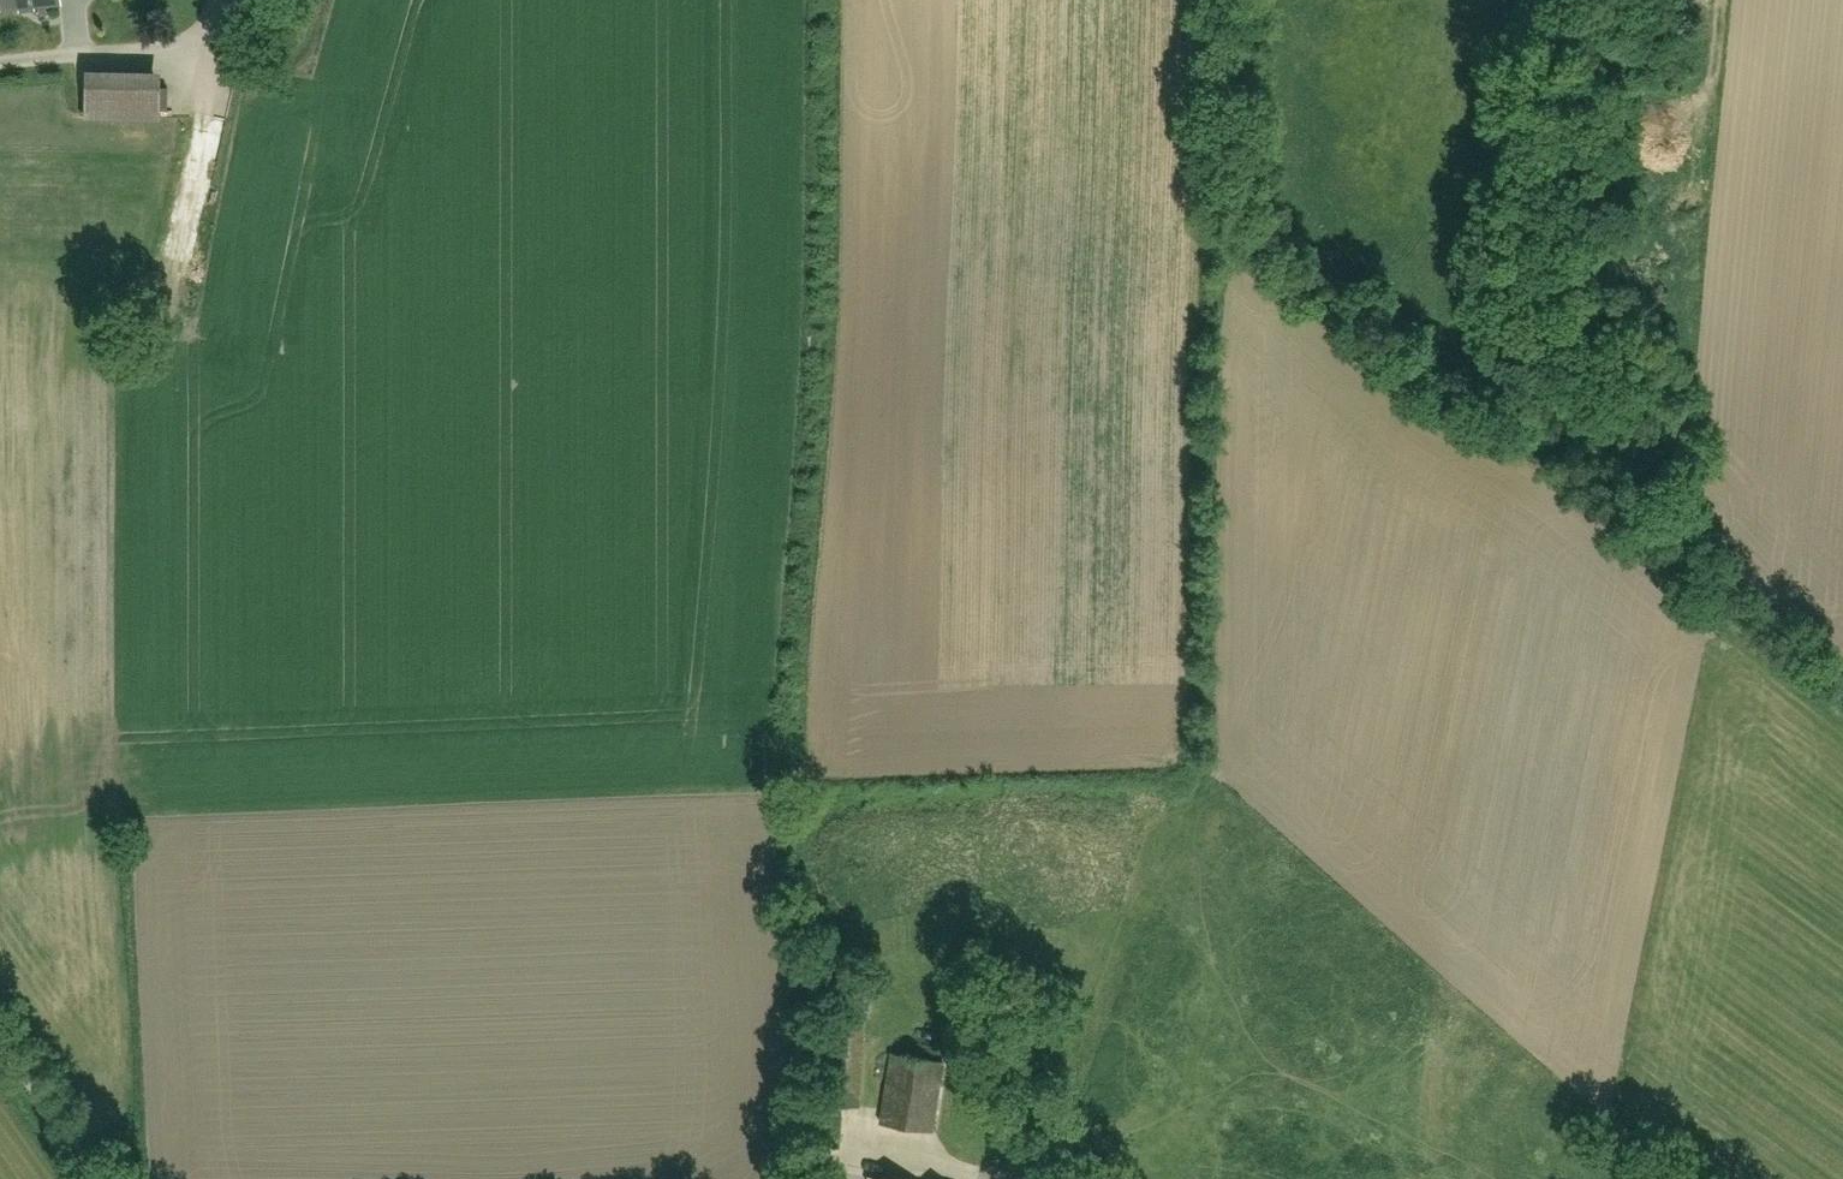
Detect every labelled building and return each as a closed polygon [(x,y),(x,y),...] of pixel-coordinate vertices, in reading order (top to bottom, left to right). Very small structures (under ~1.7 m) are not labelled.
[(2,19),(68,18),(68,0),(2,0),(2,19)] [(92,70),(93,123),(162,121),(161,69),(92,70)] [(891,1058),(884,1128),(938,1134),(946,1064),(891,1058)]
